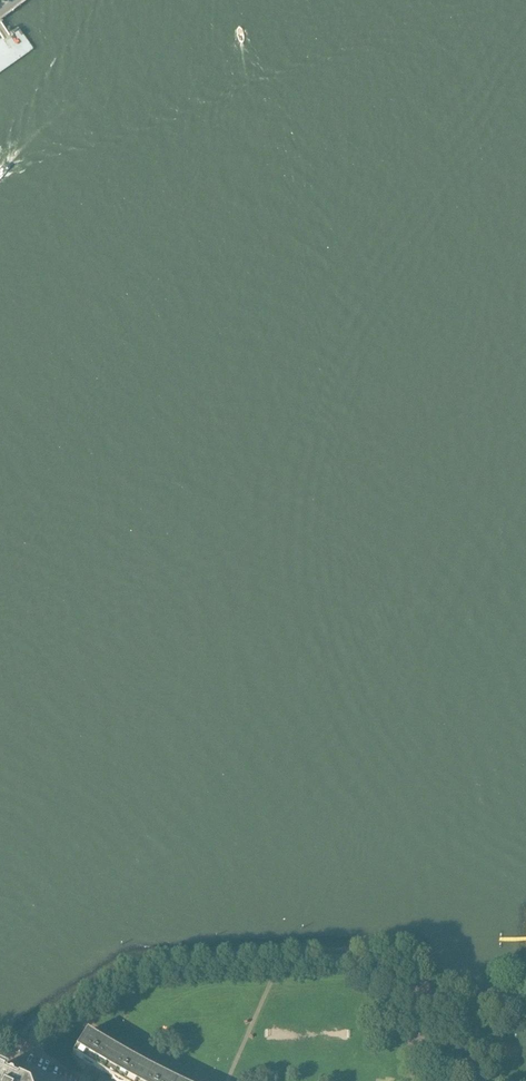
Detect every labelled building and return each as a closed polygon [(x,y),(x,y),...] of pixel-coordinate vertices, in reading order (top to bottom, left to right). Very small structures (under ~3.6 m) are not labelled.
[(157,1071),(136,1060),(127,1055),(107,1043),(88,1029),(73,1052),(84,1061),(93,1066),(114,1079),(118,1080),(177,1080),(157,1071)] [(71,1058),(68,1063),(73,1067),(77,1061),(71,1058)]
